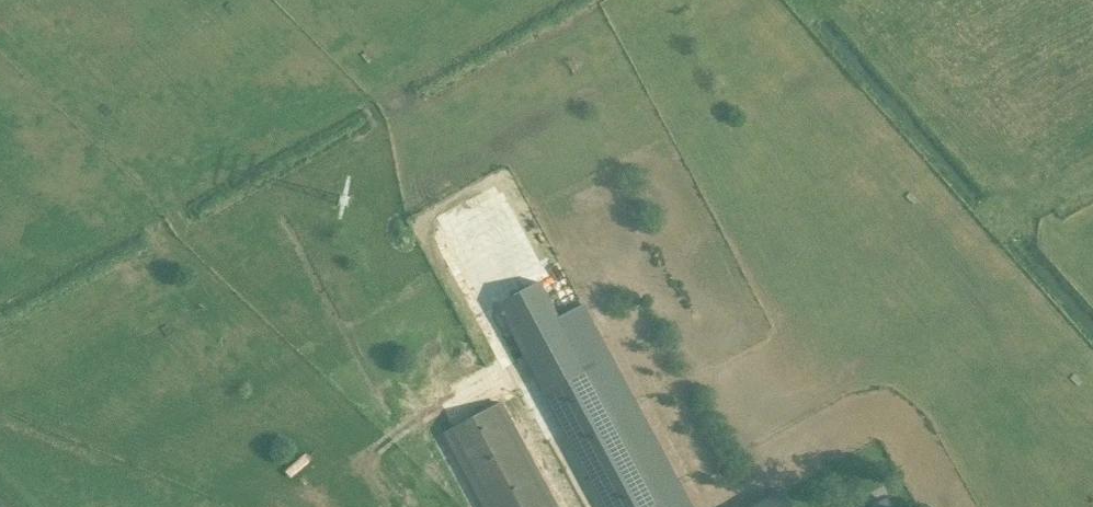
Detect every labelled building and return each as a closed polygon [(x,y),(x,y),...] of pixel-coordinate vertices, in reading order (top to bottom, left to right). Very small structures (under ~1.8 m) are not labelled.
[(605,506),(694,506),(584,303),(560,315),(541,279),(495,304),(605,506)] [(483,506),(559,506),(503,402),(444,433),(483,506)]
